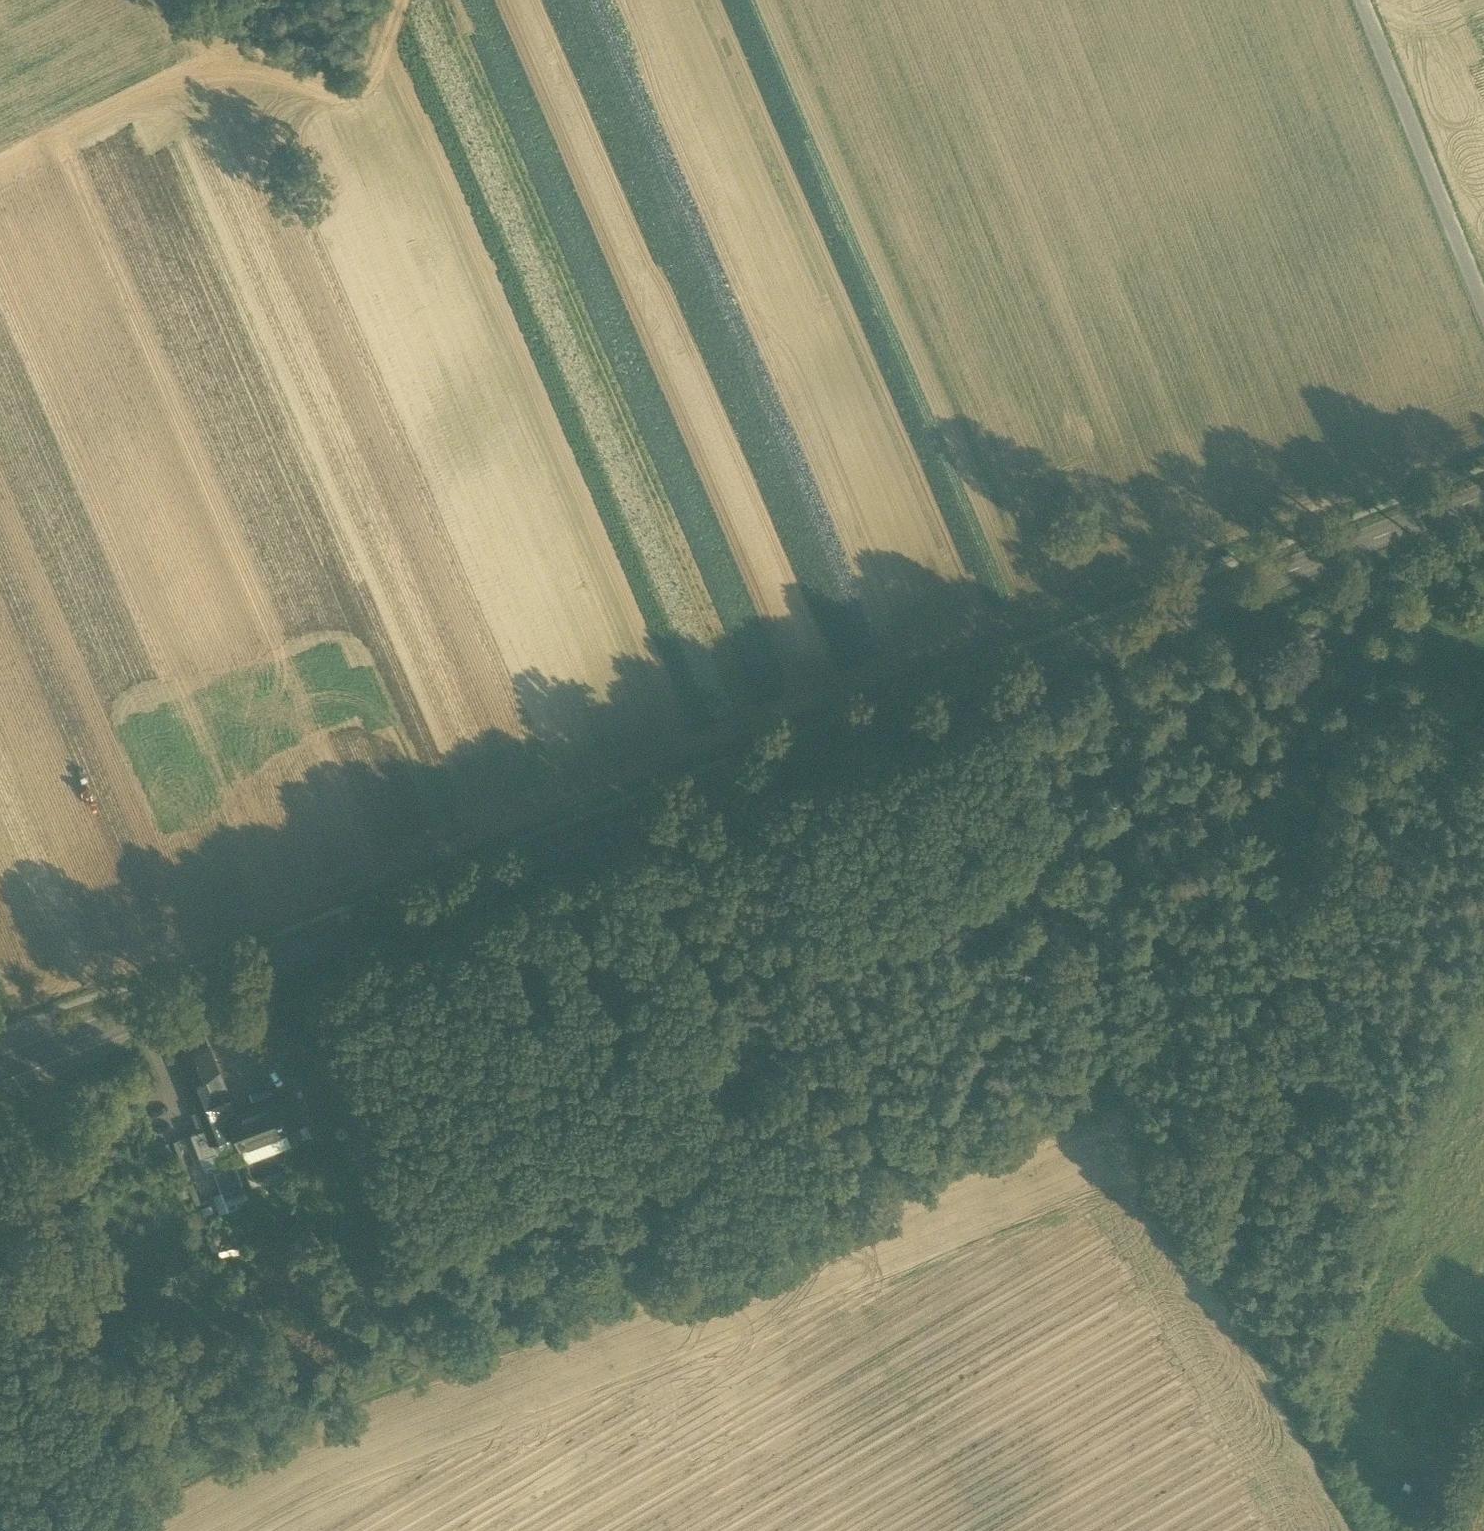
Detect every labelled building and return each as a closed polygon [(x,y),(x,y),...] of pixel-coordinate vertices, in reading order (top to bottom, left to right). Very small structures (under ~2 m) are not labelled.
[(178,1055),(188,1079),(218,1068),(209,1043),(207,1044),(178,1055)] [(218,1155),(241,1146),(230,1118),(236,1115),(218,1068),(188,1079),(200,1111),(194,1113),(196,1119),(202,1116),(218,1155)] [(275,1099),(287,1128),(306,1121),(294,1092),(275,1099)] [(275,1099),(236,1115),(230,1118),(241,1146),(241,1147),(287,1128),(275,1099)] [(210,1172),(219,1198),(235,1192),(226,1166),(210,1172)]
